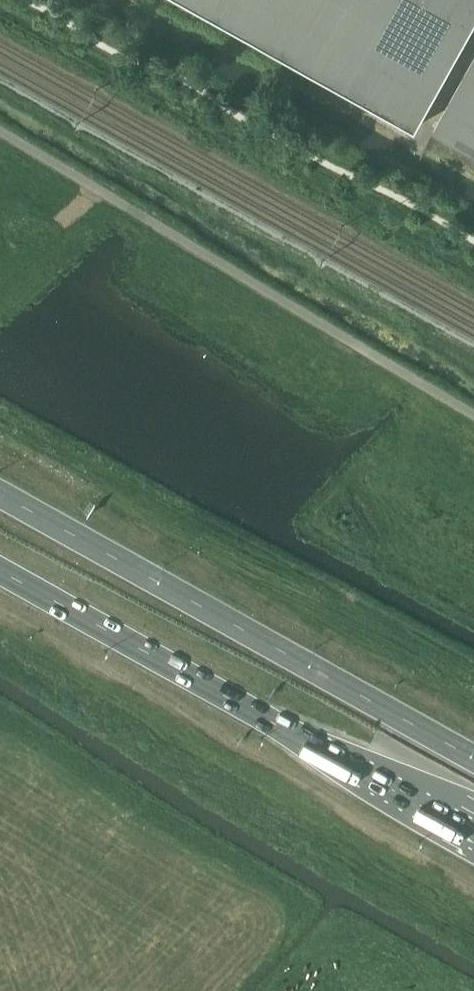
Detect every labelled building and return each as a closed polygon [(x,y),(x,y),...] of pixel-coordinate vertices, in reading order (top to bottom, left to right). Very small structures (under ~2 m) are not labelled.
[(221,0),(191,0),(213,13),(221,0)] [(311,0),(221,0),(213,13),(283,51),(311,0)] [(397,0),(311,0),(283,51),(347,88),(397,0)] [(347,88),(399,117),(415,126),(420,117),(473,21),(473,0),(397,0),(347,88)] [(435,128),(473,150),(473,57),(435,128)]
